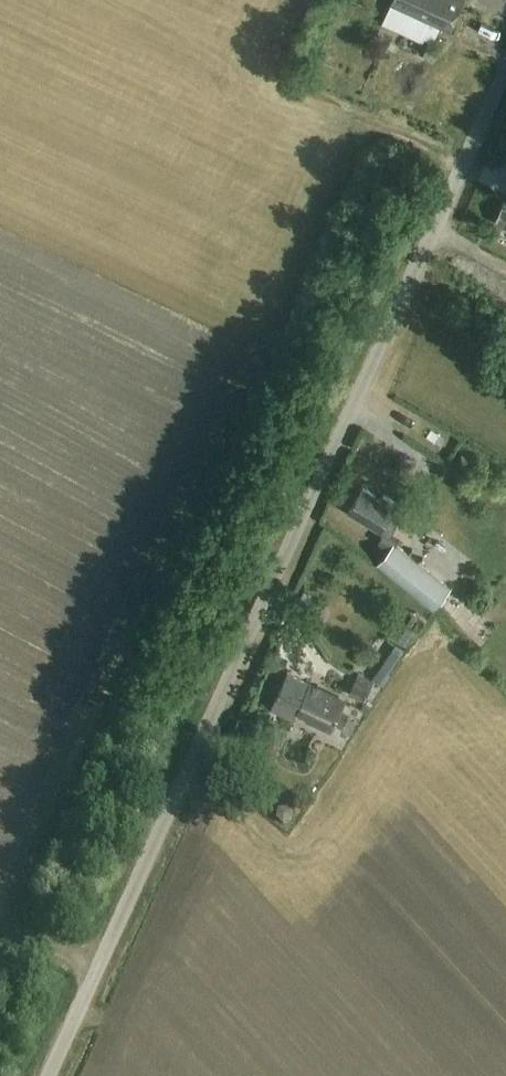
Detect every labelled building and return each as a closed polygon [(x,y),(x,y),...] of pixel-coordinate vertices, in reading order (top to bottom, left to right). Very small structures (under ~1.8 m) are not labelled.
[(391,1),(449,28),(462,0),(391,0),(391,1)] [(434,42),(424,38),(417,51),(427,56),(434,42)] [(504,201),(495,221),(505,225),(505,202),(504,201)] [(451,586),(396,541),(397,540),(390,534),(406,506),(396,500),(384,494),(382,498),(362,486),(348,509),(380,527),(383,529),(378,540),(389,548),(377,563),(433,608),(435,606),(451,586)] [(397,640),(404,646),(409,638),(402,633),(397,640)] [(371,656),(381,641),(375,637),(366,653),(371,656)] [(395,643),(379,666),(387,671),(403,648),(395,643)] [(298,711),(331,726),(344,699),(287,673),(270,710),(294,721),(298,711)] [(364,700),(372,681),(357,675),(349,693),(364,700)]
